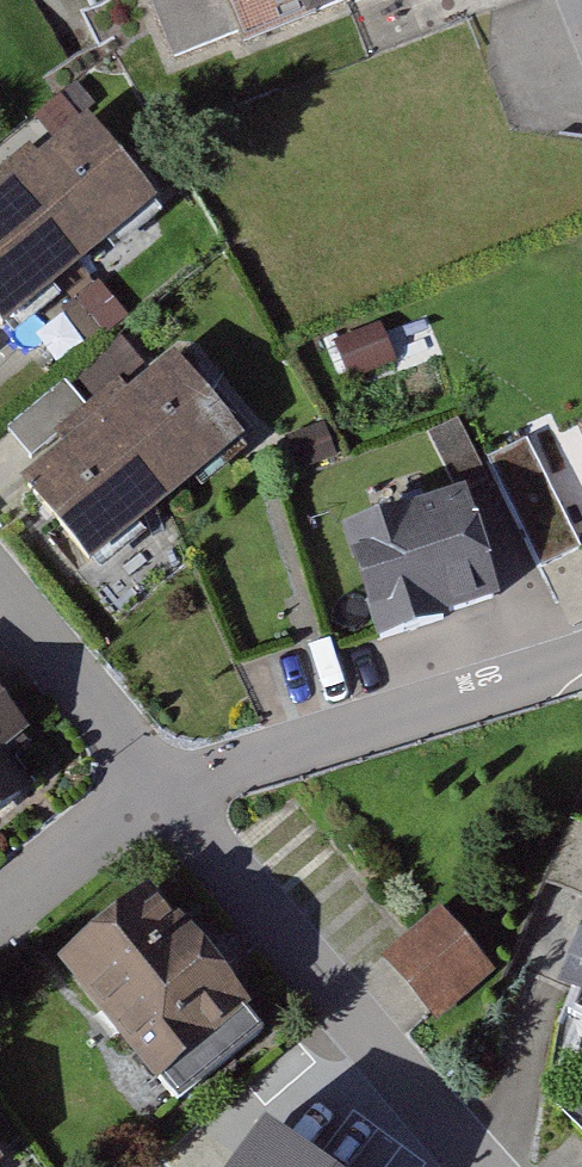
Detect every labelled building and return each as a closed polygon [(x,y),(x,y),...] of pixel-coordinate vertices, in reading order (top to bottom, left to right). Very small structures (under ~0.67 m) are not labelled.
[(193,63),(324,18),(318,0),(171,0),(193,63)] [(324,18),(376,0),(318,0),(324,18)] [(102,121),(0,202),(0,291),(31,331),(177,216),(102,121)] [(192,363),(42,482),(111,568),(261,449),(192,363)] [(360,537),(394,646),(522,605),(488,496),(360,537)] [(0,681),(0,838),(53,786),(27,759),(52,735),(0,681)] [(268,1021),(172,898),(84,966),(179,1089),(268,1021)] [(389,955),(441,1021),(502,973),(451,907),(389,955)] [(572,1014),(581,1018),(581,987),(572,1014)] [(0,1125),(0,1166),(32,1166),(0,1125)] [(264,1135),(240,1166),(307,1166),(264,1135)]
